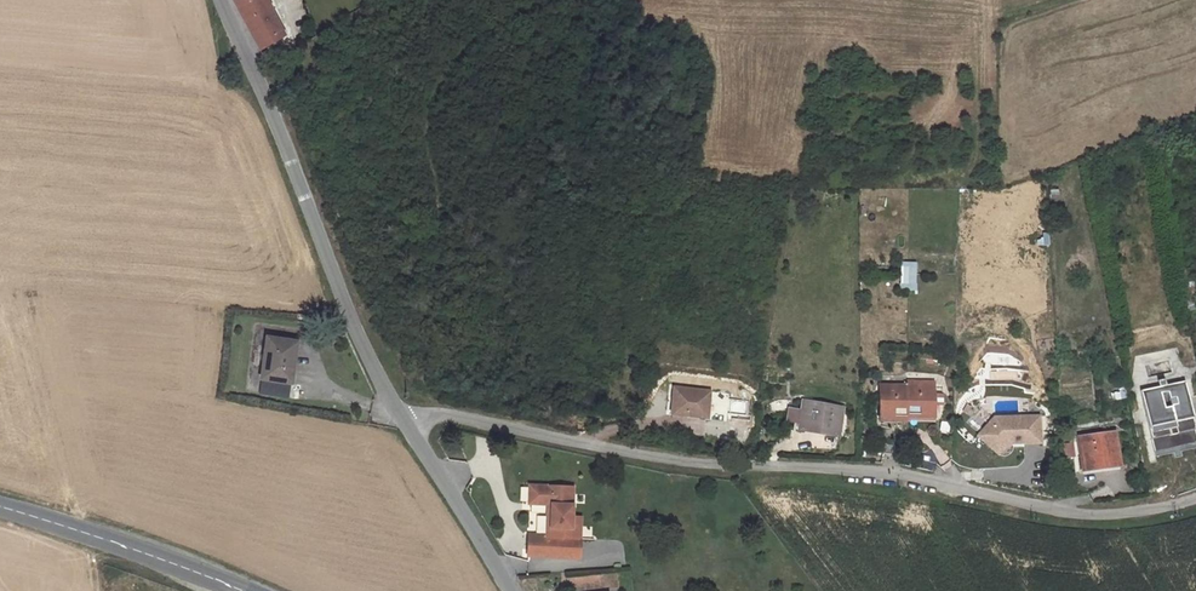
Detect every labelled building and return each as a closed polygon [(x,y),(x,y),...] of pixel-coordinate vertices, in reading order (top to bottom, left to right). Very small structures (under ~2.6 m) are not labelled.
[(264,42),(291,30),(277,0),(245,0),(264,42)] [(915,273),(916,262),(908,262),(908,273),(915,273)] [(915,273),(924,273),(925,262),(916,262),(915,273)] [(259,337),(254,381),(286,386),(291,341),(259,337)] [(909,383),(906,421),(910,421),(911,417),(937,418),(939,380),(909,379),(909,383)] [(906,421),(909,383),(885,383),(883,420),(906,421)] [(1143,395),(1153,449),(1193,442),(1183,388),(1143,395)] [(708,418),(709,410),(711,392),(674,389),(671,413),(708,418)] [(800,411),(798,422),(796,428),(839,437),(845,408),(803,399),(800,411)] [(786,419),(798,422),(800,411),(788,408),(786,419)] [(978,435),(998,454),(1007,445),(1042,443),(1040,416),(995,417),(978,435)] [(1112,435),(1078,440),(1082,471),(1116,466),(1112,435)] [(884,452),(899,453),(899,439),(884,438),(884,452)] [(915,458),(913,466),(934,471),(935,463),(915,458)] [(527,533),(525,552),(580,555),(581,515),(572,515),(574,487),(529,484),(527,505),(552,507),(551,518),(544,517),(543,534),(527,533)]
